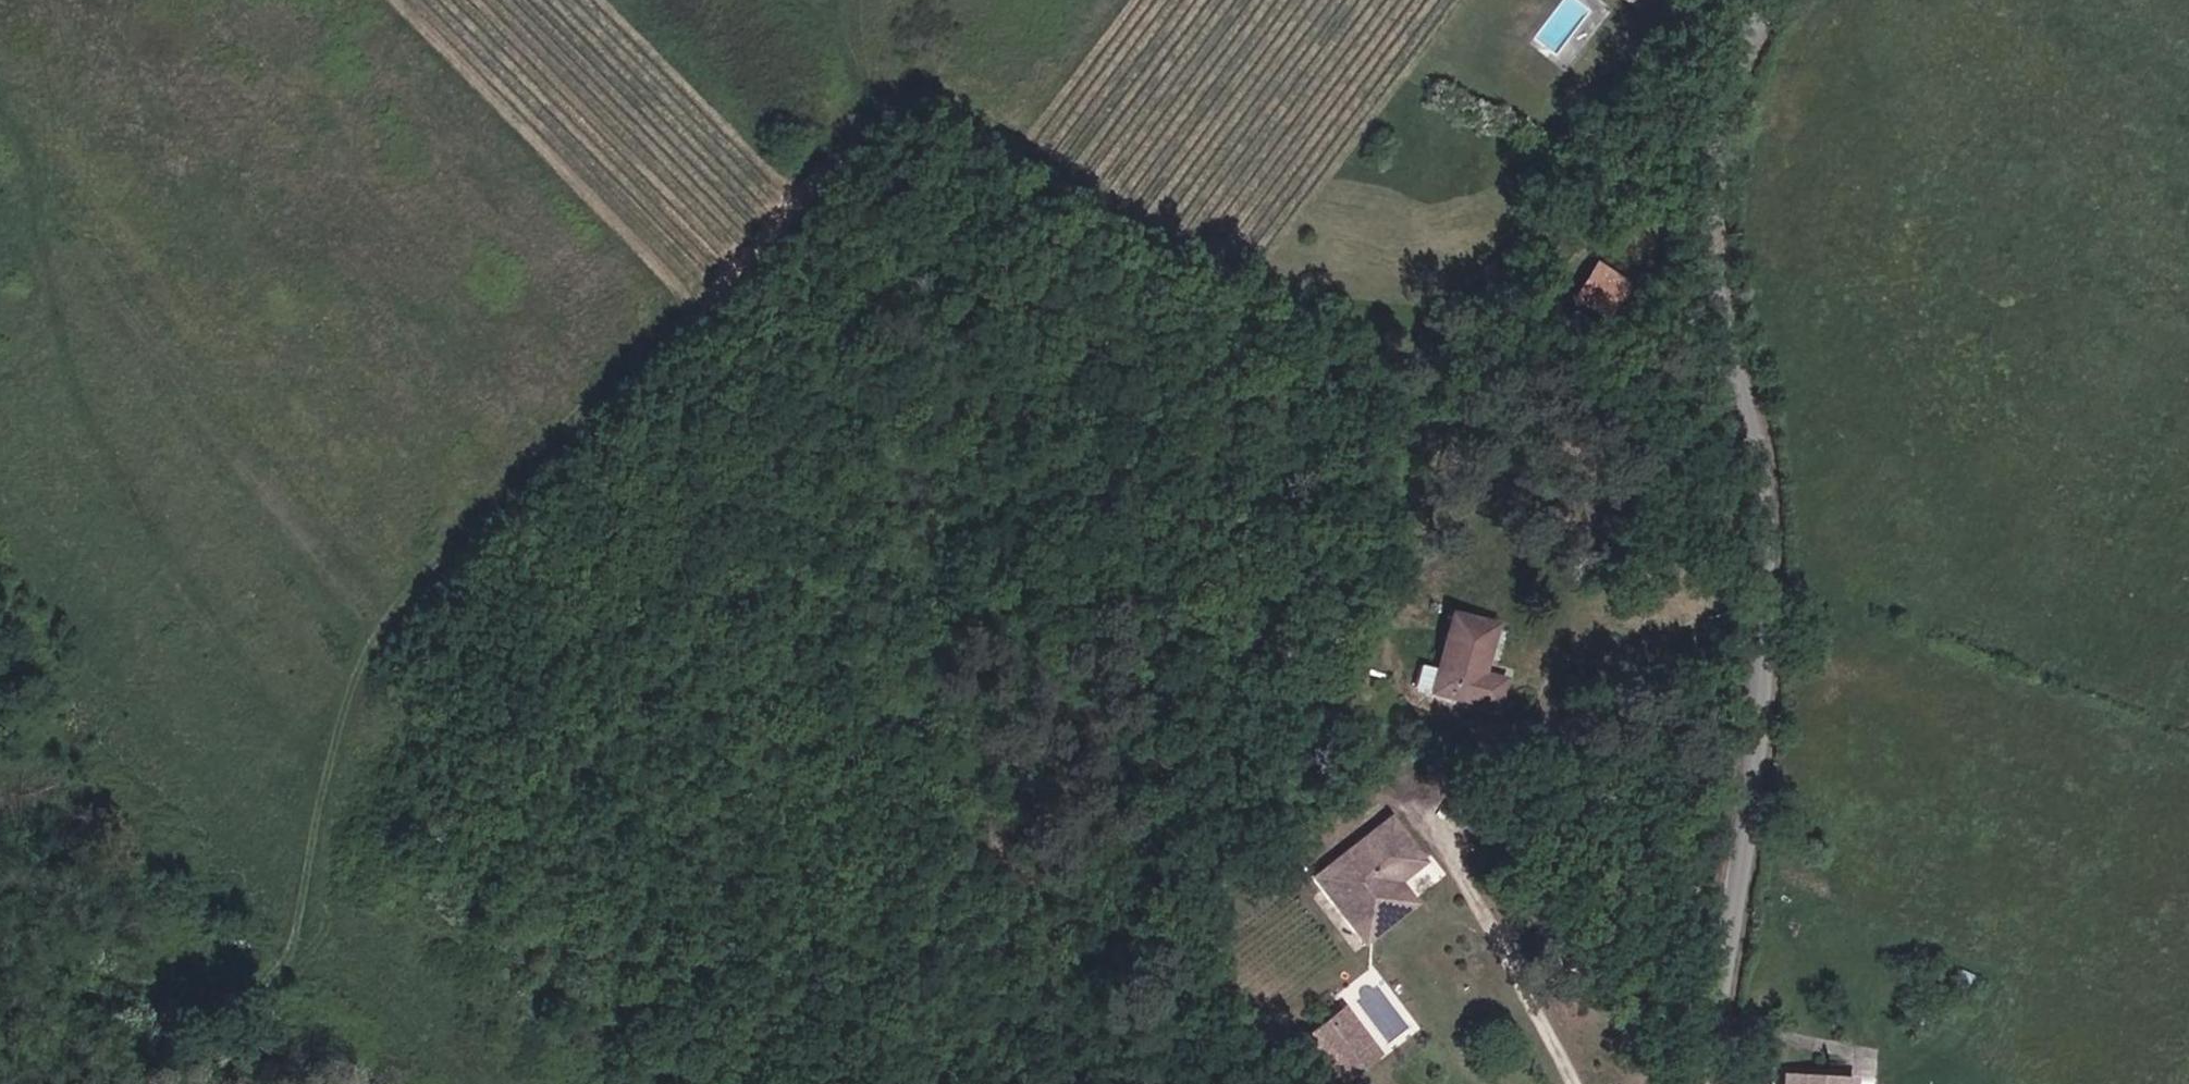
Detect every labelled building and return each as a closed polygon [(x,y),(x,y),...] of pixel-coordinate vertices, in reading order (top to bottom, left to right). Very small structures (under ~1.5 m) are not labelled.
[(1608,166),(1598,179),(1607,184),(1615,170),(1608,166)] [(1634,282),(1600,269),(1586,305),(1621,317),(1634,282)] [(1492,620),(1454,610),(1436,687),(1501,702),(1508,674),(1481,667),(1492,620)] [(1404,889),(1430,872),(1403,825),(1316,877),(1351,937),(1403,907),(1391,887),(1400,881),(1404,889)] [(1409,917),(1403,907),(1351,937),(1358,948),(1409,917)] [(1380,1051),(1347,1004),(1330,1017),(1363,1063),(1380,1051)] [(1363,1063),(1330,1017),(1312,1029),(1345,1076),(1363,1063)] [(1771,1073),(1769,1083),(1847,1083),(1771,1073)]
